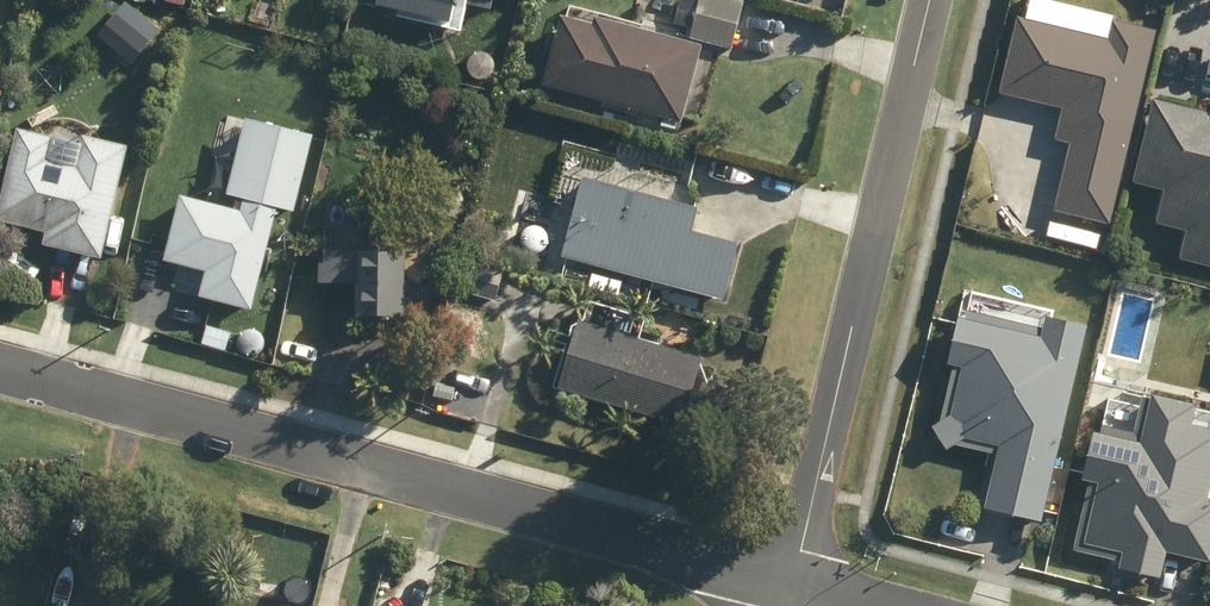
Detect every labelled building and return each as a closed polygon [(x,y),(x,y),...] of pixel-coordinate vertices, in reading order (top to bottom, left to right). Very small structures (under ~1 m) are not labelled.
[(372,7),(393,12),(392,17),(457,32),(463,5),(488,11),(490,0),(373,0),(372,7)] [(689,38),(728,48),(741,3),(728,0),(700,0),(689,38)] [(164,18),(143,13),(138,30),(159,35),(164,18)] [(1114,224),(1163,28),(1119,17),(1114,36),(1024,14),(1004,93),(1066,108),(1058,139),(1074,143),(1057,210),(1114,224)] [(557,17),(539,85),(678,121),(698,46),(591,18),(589,26),(557,17)] [(480,78),(485,78),(489,75),(492,72),(494,68),(495,63),(493,58),(491,55),(487,52),(482,50),(478,51),(474,52),(470,55),(468,59),(467,63),(467,68),(469,72),(472,75),(475,77),(480,78)] [(92,85),(88,106),(101,108),(105,88),(92,85)] [(1159,97),(1137,182),(1169,190),(1161,221),(1192,229),(1185,257),(1209,264),(1209,111),(1159,97)] [(235,191),(304,209),(324,132),(254,115),(235,191)] [(622,128),(619,141),(632,144),(635,132),(622,128)] [(109,259),(135,150),(92,140),(85,169),(56,162),(61,141),(25,132),(4,221),(56,233),(53,246),(109,259)] [(577,178),(557,258),(719,301),(734,244),(687,232),(693,209),(577,178)] [(188,229),(170,294),(249,316),(266,250),(220,238),(226,215),(207,210),(201,232),(188,229)] [(534,253),(538,252),(543,250),(546,247),(548,242),(548,237),(547,233),(544,229),(540,226),(536,225),(531,225),(527,227),(524,229),(521,233),(520,237),(520,242),(522,246),(525,249),(529,252),(534,253)] [(351,285),(351,318),(369,318),(369,326),(386,326),(386,317),(425,317),(425,289),(400,289),(400,253),(320,253),(320,266),(314,266),(314,285),(351,285)] [(454,292),(493,301),(500,271),(460,262),(454,292)] [(421,280),(434,280),(434,270),(421,270),(421,280)] [(1049,520),(1097,323),(1054,313),(1051,327),(971,307),(945,421),(939,424),(953,448),(960,444),(1003,454),(990,506),(1049,520)] [(575,322),(554,389),(678,426),(699,359),(575,322)] [(1076,549),(1126,561),(1124,566),(1168,577),(1174,551),(1209,560),(1209,424),(1200,422),(1205,402),(1161,391),(1159,397),(1150,395),(1141,430),(1110,423),(1108,431),(1101,429),(1090,478),(1093,479),(1076,549)] [(295,605),(300,604),(304,602),(307,599),(309,595),(310,590),(309,585),(306,581),(302,579),(297,577),(293,577),(289,579),(285,582),(283,586),(282,590),(282,594),(284,598),(287,602),(291,604),(295,605)]
